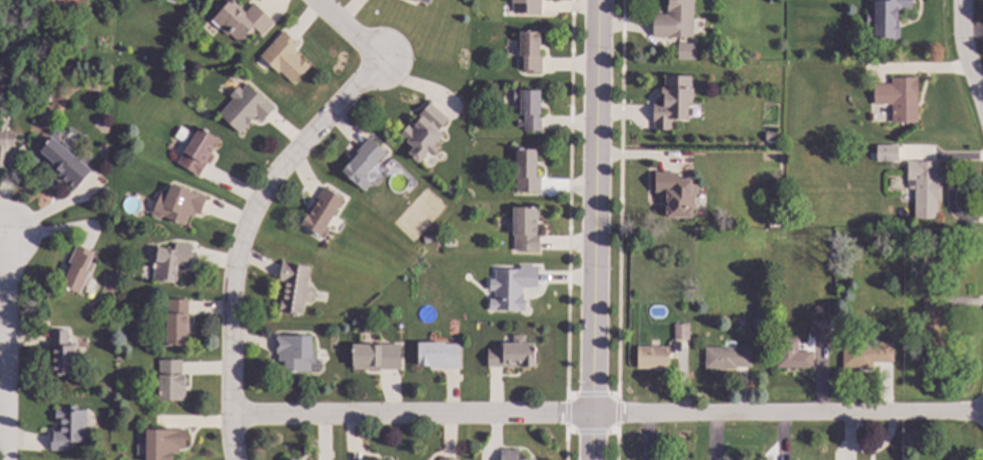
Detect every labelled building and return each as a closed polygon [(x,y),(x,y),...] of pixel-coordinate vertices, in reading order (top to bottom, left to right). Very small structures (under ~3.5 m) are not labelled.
[(215,11),(226,0),(230,0),(244,13),(254,3),(275,22),(261,36),(255,31),(248,38),(246,36),(238,44),(228,35),(226,37),(210,21),(217,13),(215,11)] [(510,13),(511,0),(539,0),(539,14),(510,13)] [(667,15),(667,0),(691,0),(691,37),(652,37),(652,15),(667,15)] [(872,12),(872,0),(912,0),(912,10),(899,10),(899,40),(872,40),(872,27),(865,27),(865,12),(872,12)] [(297,45),(294,49),(298,52),(295,55),(299,59),(301,58),(309,66),(292,85),(279,72),(277,75),(258,58),(283,31),(297,45)] [(541,74),(523,74),(523,65),(519,65),(519,32),(540,32),(541,74)] [(694,60),(695,44),(676,43),(676,60),(694,60)] [(694,77),(693,104),(688,104),(687,119),(674,118),(670,130),(653,130),(654,105),(661,105),(662,75),(694,77)] [(917,124),(890,124),(890,106),(872,106),(872,85),(891,85),(891,78),(912,78),(912,77),(917,77),(917,124)] [(266,102),(267,101),(275,109),(262,122),(256,116),(248,124),(249,125),(240,135),(218,114),(232,100),(228,96),(237,87),(240,90),(247,83),(266,102)] [(540,131),(522,131),(522,110),(515,110),(515,102),(512,102),(512,90),(540,90),(540,131)] [(448,121),(437,131),(442,136),(433,144),(439,150),(432,157),(427,153),(418,163),(408,153),(413,148),(399,134),(430,103),(448,121)] [(218,139),(195,176),(176,164),(199,127),(218,139)] [(777,142),(763,142),(763,132),(777,132),(777,142)] [(88,172),(73,189),(56,174),(59,172),(39,152),(52,138),(88,172)] [(385,155),(365,175),(373,182),(362,193),(338,169),(368,138),(385,155)] [(898,154),(882,154),(882,146),(897,146),(898,146),(898,154)] [(536,177),(539,177),(539,193),(514,192),(514,178),(515,150),(537,150),(536,177)] [(932,163),(936,163),(936,178),(941,178),(941,201),(936,201),(936,219),(919,220),(919,219),(913,219),(913,187),(907,187),(907,163),(932,162),(932,163)] [(680,180),(692,180),(692,218),(664,218),(665,192),(653,192),(653,173),(678,173),(680,180)] [(207,197),(200,216),(195,214),(193,219),(188,217),(184,226),(158,216),(161,209),(153,206),(159,192),(166,195),(170,183),(207,197)] [(341,199),(319,237),(299,226),(321,188),(341,199)] [(535,235),(539,235),(539,252),(512,252),(513,208),(536,208),(535,235)] [(126,226),(121,230),(118,224),(122,221),(126,226)] [(192,246),(190,264),(188,264),(187,268),(177,267),(175,285),(152,282),(156,249),(174,251),(175,244),(192,246)] [(94,254),(90,262),(94,264),(79,295),(60,286),(70,265),(67,263),(75,245),(94,254)] [(903,245),(902,253),(894,252),(894,245),(903,245)] [(289,263),(289,264),(310,268),(307,287),(311,288),(313,291),(312,301),(309,303),(304,303),(302,317),(276,312),(279,300),(280,300),(283,282),(277,281),(281,262),(289,263)] [(537,267),(537,288),(524,288),(523,313),(488,312),(488,299),(494,300),(494,291),(488,290),(488,279),(494,279),(494,270),(519,270),(519,266),(537,267)] [(940,317),(945,317),(945,335),(943,335),(943,346),(922,346),(922,294),(940,294),(940,317)] [(188,325),(185,325),(186,347),(162,347),(162,332),(164,332),(164,326),(167,326),(166,315),(168,315),(168,300),(188,300),(188,325)] [(828,338),(809,338),(809,320),(828,320),(828,338)] [(689,341),(673,341),(673,325),(689,325),(689,341)] [(66,347),(73,347),(73,375),(52,375),(52,331),(66,331),(66,347)] [(310,350),(315,350),(315,364),(310,364),(310,373),(283,372),(283,362),(277,362),(277,355),(275,355),(275,336),(310,336),(310,350)] [(797,339),(796,352),(812,352),(812,369),(775,368),(776,338),(797,339)] [(877,342),(893,343),(893,364),(871,363),(871,369),(841,368),(841,347),(862,347),(863,340),(877,340),(877,342)] [(460,370),(429,370),(429,368),(417,368),(417,344),(460,344),(460,370)] [(534,368),(486,368),(486,350),(501,350),(501,344),(534,344),(534,368)] [(400,370),(351,370),(351,345),(400,345),(400,370)] [(667,372),(653,372),(653,370),(636,370),(636,347),(668,348),(667,372)] [(749,368),(736,368),(736,370),(704,370),(704,348),(750,348),(749,368)] [(181,375),(185,375),(185,388),(182,388),(181,402),(157,402),(158,361),(181,361),(181,375)] [(85,441),(67,441),(67,450),(50,450),(50,433),(61,433),(61,421),(54,421),(54,410),(85,410),(85,441)] [(172,455),(172,459),(144,459),(145,429),(185,430),(185,448),(178,448),(177,455),(172,455)] [(518,450),(518,459),(499,459),(499,450),(518,450)]
